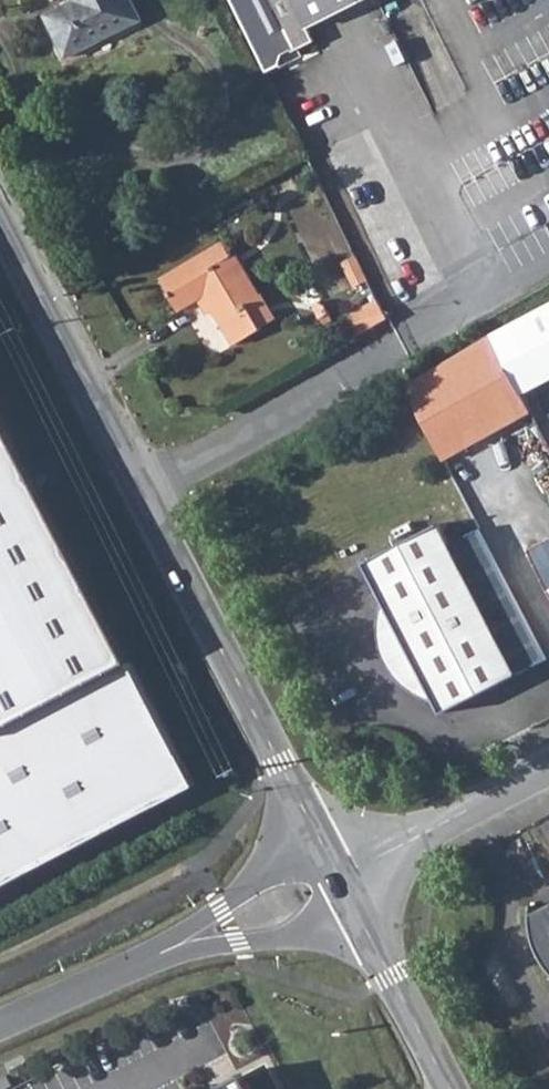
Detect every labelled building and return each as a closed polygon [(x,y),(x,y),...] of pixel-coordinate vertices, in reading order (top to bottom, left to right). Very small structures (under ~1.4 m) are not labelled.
[(65,58),(139,20),(129,0),(73,0),(73,1),(44,17),(65,58)] [(264,72),(287,61),(283,54),(293,49),(294,50),(314,39),(307,25),(356,0),(229,0),(264,72)] [(245,305),(258,298),(231,252),(228,254),(220,241),(161,277),(168,290),(166,292),(176,310),(202,294),(232,345),(259,328),(245,305)] [(245,305),(259,328),(272,321),(258,298),(245,305)] [(521,394),(548,379),(548,305),(491,335),(521,394)] [(531,413),(521,394),(491,335),(405,383),(444,459),(531,413)] [(176,802),(0,463),(0,893),(176,802)] [(442,543),(433,525),(359,563),(381,605),(376,617),(374,631),(374,641),(378,656),(382,666),(386,673),(393,681),(404,691),(410,695),(422,700),(432,701),(437,712),(546,655),(475,527),(442,543)] [(520,549),(548,605),(548,533),(520,549)] [(527,921),(526,927),(528,938),(533,952),(541,967),(548,975),(548,910),(527,921)] [(250,1065),(253,1086),(272,1084),(269,1062),(250,1065)] [(0,1078),(0,1088),(6,1088),(13,1086),(8,1074),(0,1078)] [(242,1079),(221,1088),(247,1088),(242,1079)]
